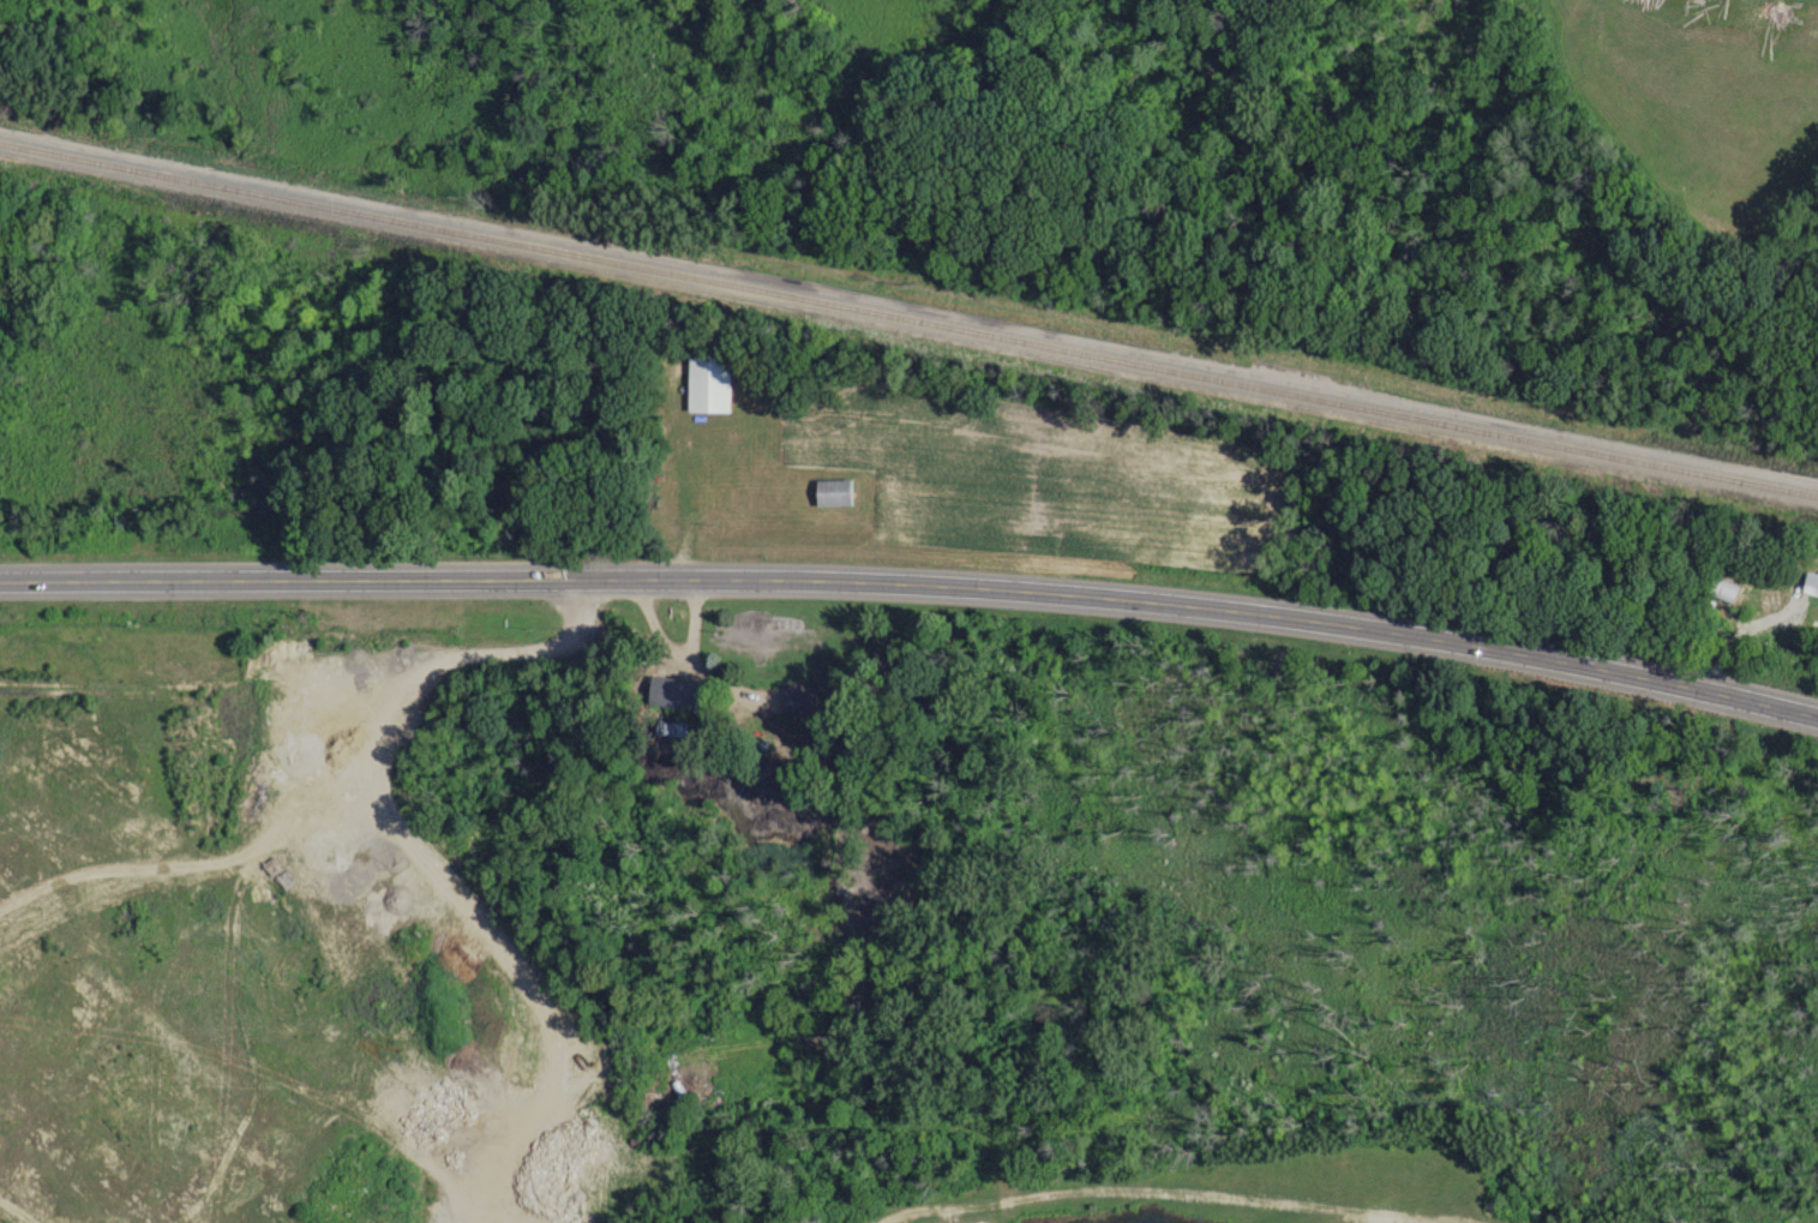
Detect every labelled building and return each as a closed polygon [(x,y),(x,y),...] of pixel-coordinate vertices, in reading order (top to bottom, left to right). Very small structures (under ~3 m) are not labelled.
[(728,354),(686,354),(686,410),(728,410),(728,354)] [(851,505),(851,478),(814,478),(814,505),(851,505)] [(1817,595),(1817,573),(1804,574),(1805,596),(1817,595)] [(649,706),(705,709),(706,680),(650,677),(649,706)] [(818,712),(818,683),(784,683),(784,712),(818,712)] [(673,1096),(692,1097),(693,1079),(674,1078),(673,1096)]
